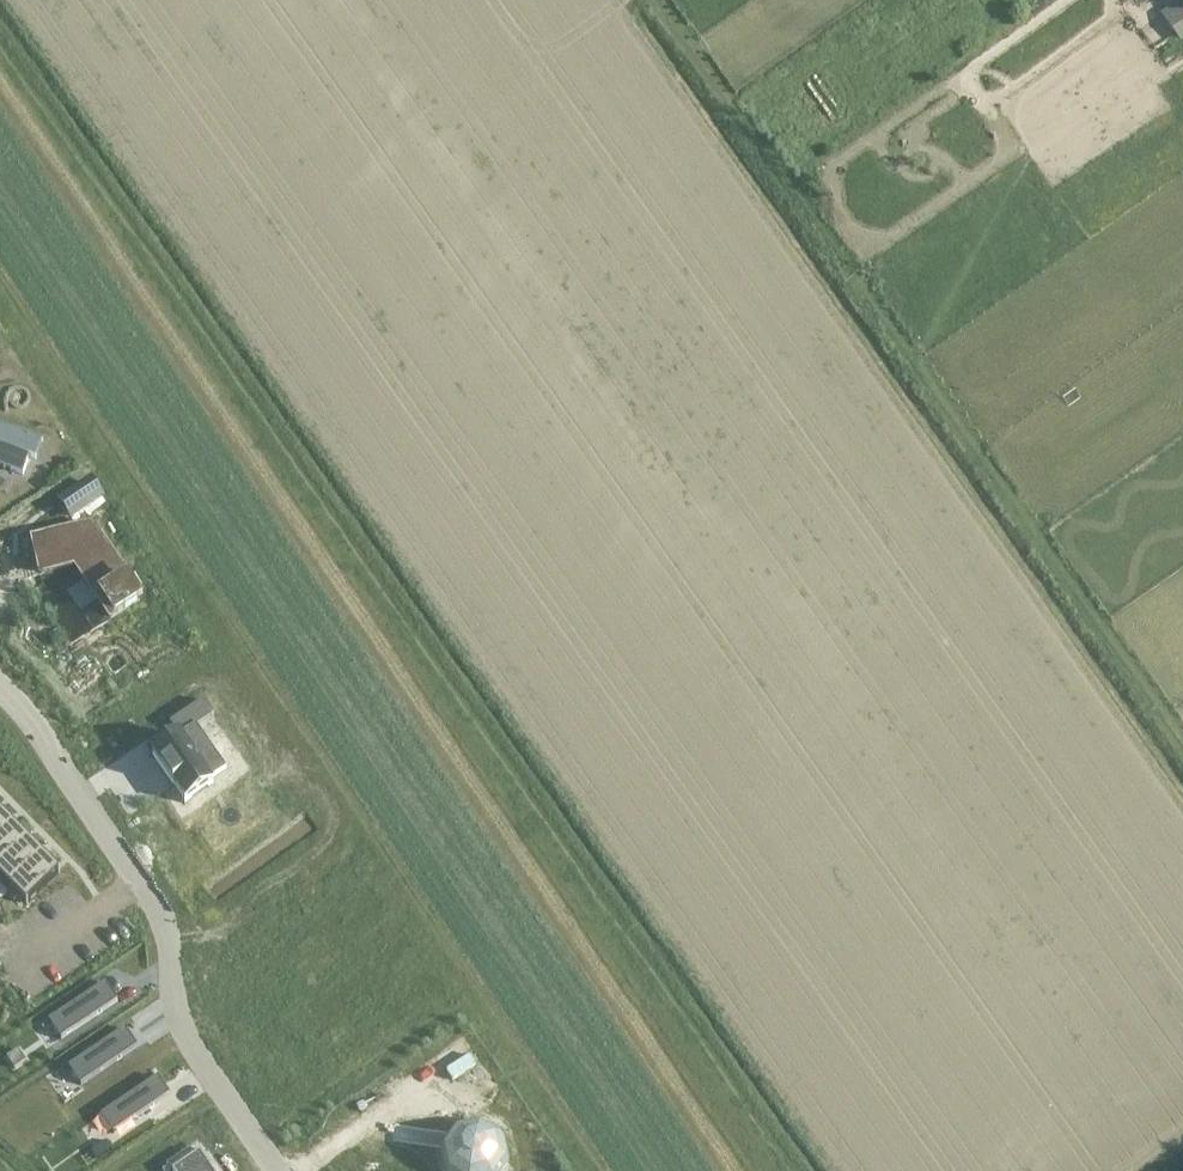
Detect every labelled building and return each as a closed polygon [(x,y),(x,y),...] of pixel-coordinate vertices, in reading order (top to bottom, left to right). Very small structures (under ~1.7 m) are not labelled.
[(1166,8),(1182,24),(1182,0),(1173,0),(1166,8)] [(23,474),(30,456),(26,454),(32,437),(0,425),(0,466),(23,474)] [(91,478),(62,497),(73,513),(101,494),(91,478)] [(91,527),(35,540),(42,573),(76,565),(111,618),(139,599),(91,527)] [(180,737),(153,755),(185,803),(213,785),(210,781),(226,770),(197,726),(213,715),(204,701),(170,723),(180,737)] [(15,826),(14,826),(13,827),(0,814),(0,841),(15,826)] [(0,841),(0,871),(30,842),(29,841),(28,843),(14,829),(15,827),(15,826),(0,841)] [(0,871),(0,874),(13,887),(11,889),(12,889),(45,857),(44,856),(43,858),(29,844),(30,842),(0,871)] [(45,857),(12,889),(13,890),(14,888),(28,902),(26,904),(28,905),(60,873),(59,871),(58,873),(44,859),(45,857)] [(106,983),(49,1021),(61,1039),(118,1001),(106,983)] [(125,1029),(69,1068),(81,1085),(138,1047),(125,1029)] [(19,1049),(7,1057),(14,1068),(26,1060),(19,1049)] [(158,1077),(101,1116),(113,1134),(170,1095),(158,1077)] [(440,1152),(444,1170),(507,1170),(510,1166),(505,1139),(482,1124),(455,1129),(440,1152)] [(107,1142),(92,1152),(97,1159),(112,1149),(107,1142)] [(176,1170),(211,1170),(200,1154),(176,1170)]
